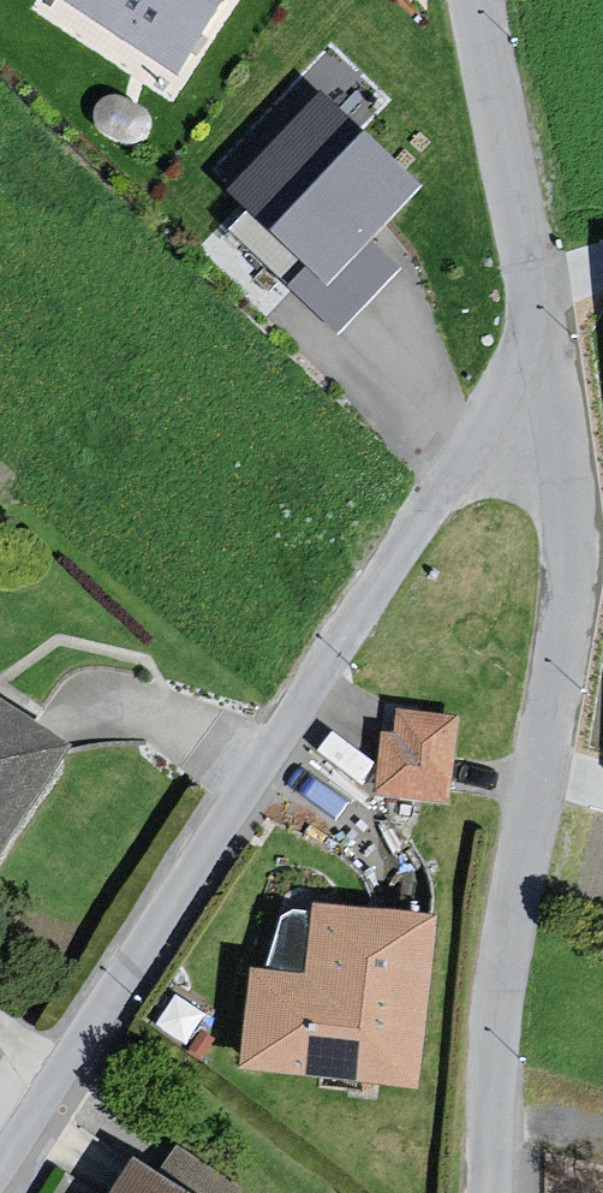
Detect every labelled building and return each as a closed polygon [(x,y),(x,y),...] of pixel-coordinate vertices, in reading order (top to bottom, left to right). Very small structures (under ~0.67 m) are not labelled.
[(178,76),(227,0),(60,0),(178,76)] [(418,187),(321,97),(234,190),(316,266),(298,286),(342,326),(397,267),(368,240),(418,187)] [(459,718),(398,711),(395,733),(385,732),(377,793),(448,803),(459,718)] [(57,754),(0,717),(0,848),(57,754)] [(283,985),(231,972),(226,1074),(407,1095),(417,926),(294,904),(283,985)] [(113,1163),(94,1192),(162,1192),(113,1163)]
